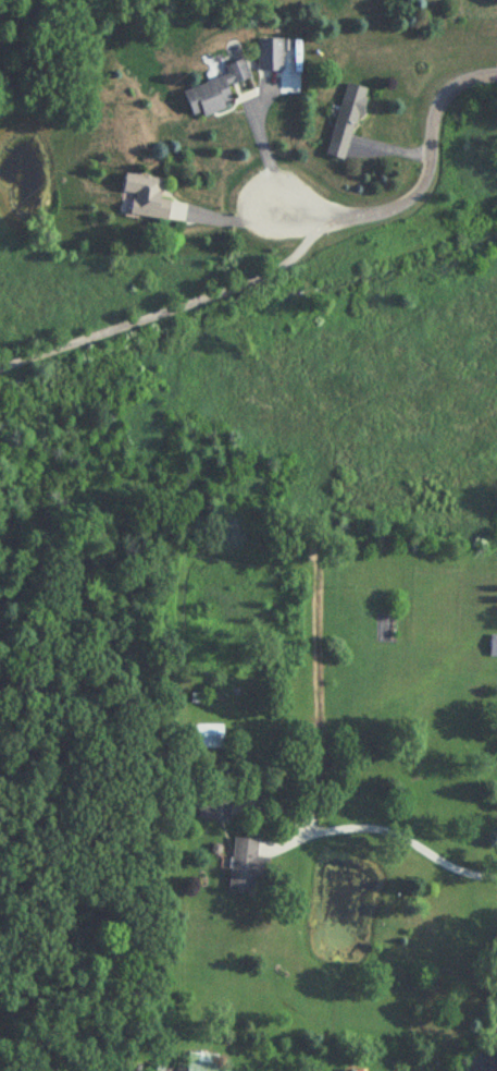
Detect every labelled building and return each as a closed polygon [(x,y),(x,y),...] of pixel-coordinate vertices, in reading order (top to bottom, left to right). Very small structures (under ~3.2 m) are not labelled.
[(283,41),(258,41),(258,73),(283,73),(283,41)] [(227,77),(184,92),(192,117),(202,113),(204,118),(226,110),(224,105),(233,102),(227,87),(251,79),(244,61),(224,68),(227,77)] [(327,157),(347,162),(365,89),(345,84),(327,157)] [(163,179),(124,175),(119,214),(168,220),(170,201),(161,200),(163,179)] [(223,750),(223,726),(192,726),(192,750),(223,750)] [(230,821),(231,798),(200,797),(199,821),(230,821)] [(269,859),(257,858),(259,842),(234,840),(229,895),(253,897),(254,877),(267,878),(269,859)] [(218,1055),(186,1054),(186,1070),(218,1070),(218,1055)]
